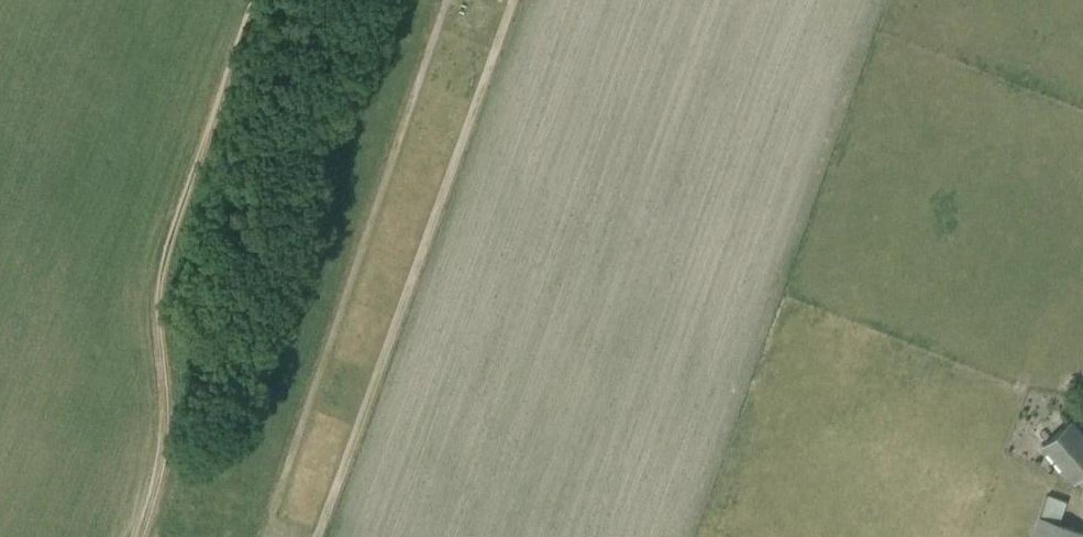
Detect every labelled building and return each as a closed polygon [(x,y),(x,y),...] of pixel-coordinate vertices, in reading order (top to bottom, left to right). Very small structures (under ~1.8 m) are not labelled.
[(1082,473),(1082,433),(1071,419),(1042,445),(1073,481),(1082,473)] [(1082,532),(1060,524),(1067,502),(1048,495),(1032,536),(1080,536),(1082,532)]
